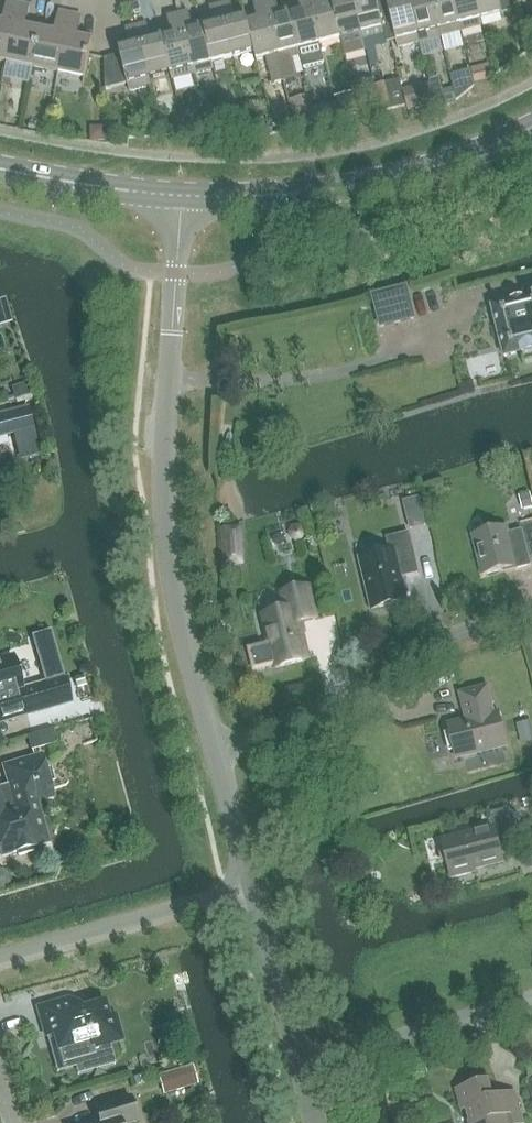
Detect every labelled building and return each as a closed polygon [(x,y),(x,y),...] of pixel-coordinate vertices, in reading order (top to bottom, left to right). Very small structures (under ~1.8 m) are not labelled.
[(289,12),(279,15),(275,0),(272,0),(264,2),(284,80),(295,77),(291,59),(301,57),(299,49),(289,12)] [(320,44),(319,44),(308,0),(297,0),(300,10),(289,12),(299,49),(301,57),(322,51),(320,44)] [(331,2),(321,4),(320,0),(308,0),(319,44),(320,44),(340,39),(331,2)] [(362,33),(353,0),(338,0),(331,2),(340,39),(362,33)] [(362,33),(365,49),(387,44),(376,0),(353,0),(362,33)] [(396,41),(398,49),(419,43),(408,0),(402,0),(398,1),(397,0),(386,0),(396,41)] [(438,30),(431,0),(408,0),(419,43),(441,38),(438,30)] [(453,0),(431,0),(438,30),(441,38),(462,33),(453,0)] [(481,19),(476,0),(453,0),(462,33),(483,28),(481,19)] [(481,19),(502,14),(502,13),(512,10),(509,0),(476,0),(481,19)] [(18,4),(7,2),(3,23),(0,23),(0,60),(7,62),(18,4)] [(254,52),(247,23),(245,15),(235,18),(231,2),(220,5),(233,57),(254,52)] [(284,80),(277,55),(264,2),(253,5),(257,20),(247,23),(254,52),(256,60),(264,58),(271,83),(284,80)] [(33,67),(40,31),(25,28),(30,6),(18,4),(7,62),(33,67)] [(213,63),(233,57),(220,5),(209,7),(213,23),(203,26),(212,63),(213,63)] [(59,72),(70,14),(59,12),(54,34),(40,31),(33,67),(59,72)] [(212,63),(203,26),(192,28),(188,13),(183,14),(178,15),(191,68),(194,76),(214,70),(213,63),(212,63)] [(70,14),(59,72),(85,77),(92,41),(77,38),(81,17),(70,14)] [(194,76),(191,68),(178,15),(167,18),(171,34),(161,36),(170,73),(172,81),(194,76)] [(170,73),(161,36),(150,39),(146,23),(136,26),(149,79),(150,78),(170,73)] [(151,86),(150,78),(149,79),(136,26),(125,29),(129,44),(118,47),(120,55),(105,59),(106,90),(128,84),(130,92),(151,86)] [(489,65),(471,70),(475,84),(477,84),(493,80),(492,76),(489,65)] [(461,72),(450,75),(457,100),(466,93),(461,72)] [(401,80),(375,86),(376,89),(381,111),(407,105),(401,80)] [(376,89),(355,95),(359,113),(360,117),(381,111),(376,89)] [(410,108),(432,103),(429,89),(406,95),(410,108)] [(453,89),(433,93),(435,102),(436,105),(455,101),(453,89)] [(353,93),(335,97),(339,115),(358,111),(353,93)] [(263,102),(250,106),(253,118),(266,115),(263,102)] [(334,103),(313,108),(317,124),(338,118),(334,103)] [(313,108),(292,114),(296,129),(317,124),(313,108)] [(241,111),(229,114),(231,124),(244,121),(241,111)] [(292,119),(279,122),(281,130),(294,126),(292,119)] [(96,128),(90,134),(90,142),(104,142),(104,128),(96,128)] [(115,133),(106,133),(106,144),(115,144),(115,133)] [(377,295),(373,296),(381,328),(417,319),(408,287),(377,295)] [(492,307),(501,344),(505,357),(522,353),(523,359),(531,357),(531,288),(524,290),(527,298),(492,307)] [(4,300),(0,302),(0,326),(11,323),(4,300)] [(23,385),(9,389),(13,402),(27,398),(23,385)] [(0,415),(0,437),(12,434),(19,462),(41,456),(34,429),(29,408),(0,415)] [(520,496),(523,509),(531,507),(531,499),(531,494),(520,496)] [(406,513),(422,509),(419,497),(403,501),(406,513)] [(291,526),(288,531),(290,537),(295,540),(301,539),(304,534),(303,528),(297,524),(291,526)] [(508,533),(506,527),(473,536),(483,575),(516,567),(516,570),(531,566),(522,530),(508,533)] [(372,610),(406,602),(400,577),(418,572),(408,534),(387,539),(391,551),(360,559),(372,610)] [(276,668),(308,660),(299,623),(316,619),(308,587),(282,594),(286,611),(263,616),(276,668)] [(51,631),(32,636),(42,670),(59,665),(61,664),(51,631)] [(70,701),(59,665),(42,670),(40,670),(44,683),(23,689),(14,658),(0,662),(0,722),(70,701)] [(494,714),(487,687),(459,694),(466,721),(448,726),(456,758),(506,745),(498,713),(494,714)] [(516,724),(521,742),(531,739),(531,729),(530,720),(516,724)] [(52,730),(28,737),(32,749),(56,743),(52,730)] [(41,756),(16,763),(18,768),(5,772),(10,792),(1,794),(0,792),(0,852),(1,857),(18,852),(19,856),(32,852),(31,848),(48,843),(37,802),(53,798),(49,782),(53,781),(49,770),(45,771),(41,756)] [(451,878),(475,872),(474,867),(502,860),(499,848),(515,844),(507,810),(489,814),(493,829),(442,842),(451,878)] [(68,1000),(38,1008),(46,1037),(58,1033),(60,1042),(71,1048),(90,1042),(92,1048),(121,1040),(114,1016),(111,1017),(102,985),(67,995),(68,1000)] [(191,1066),(158,1076),(163,1094),(197,1085),(191,1066)] [(145,1074),(134,1077),(136,1085),(147,1082),(145,1074)] [(487,1082),(457,1091),(462,1110),(466,1109),(470,1122),(523,1122),(514,1093),(492,1100),(487,1082)] [(136,1122),(129,1098),(100,1106),(103,1119),(90,1122),(133,1122),(136,1122)]
